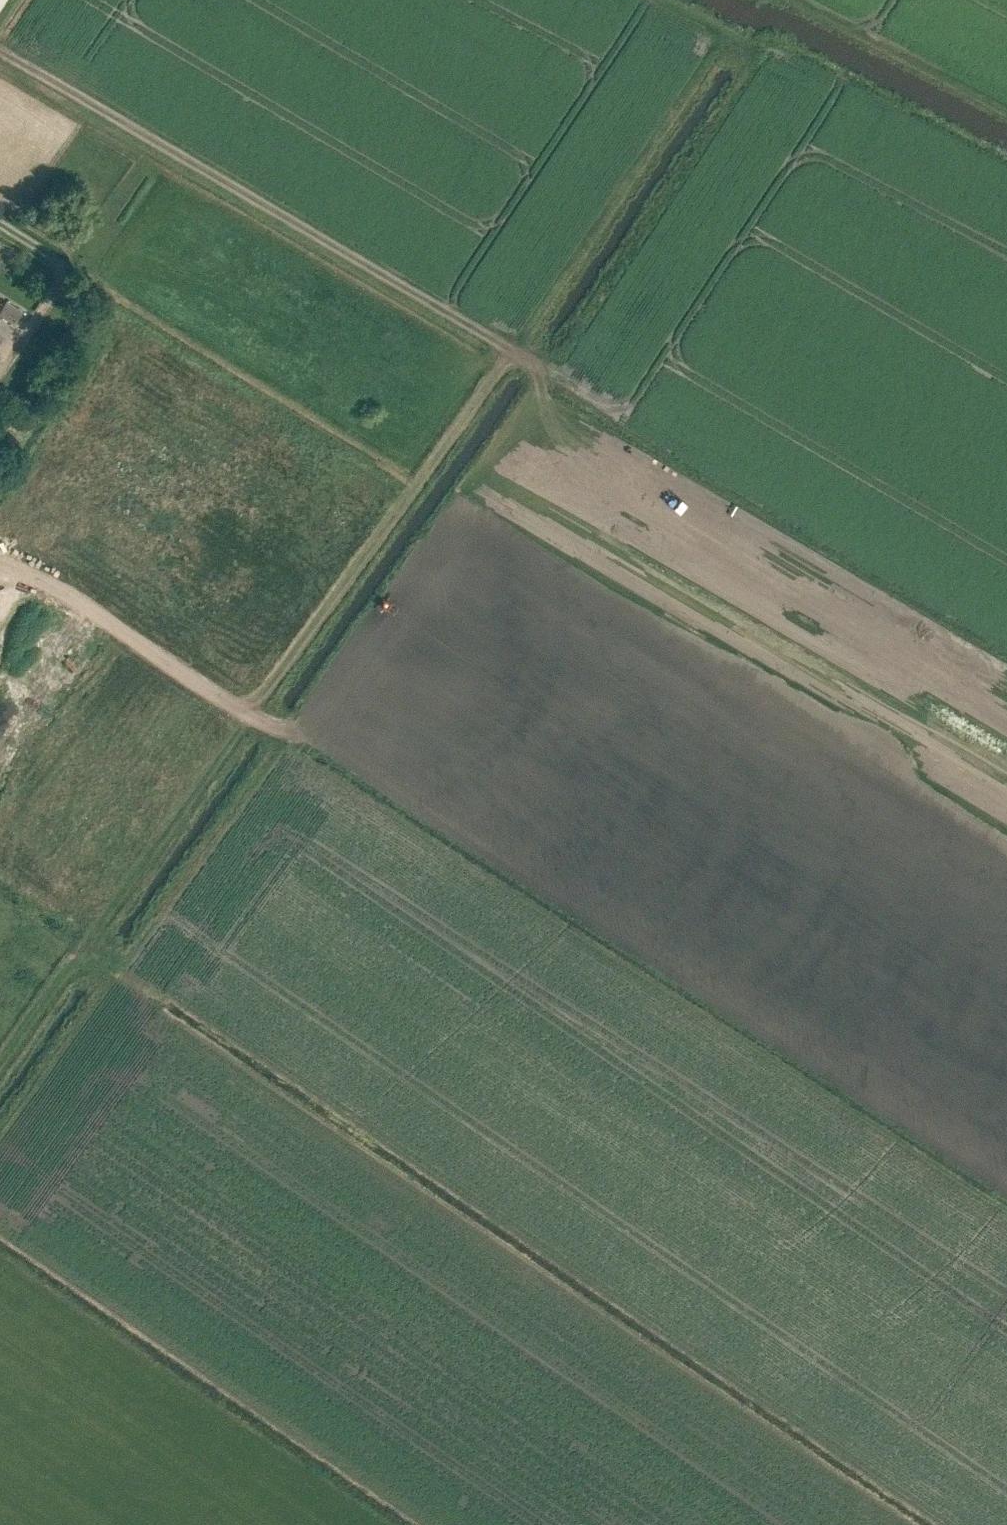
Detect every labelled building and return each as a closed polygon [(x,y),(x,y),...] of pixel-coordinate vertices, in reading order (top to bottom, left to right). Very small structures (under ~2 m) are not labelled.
[(6,302),(0,310),(0,315),(14,324),(22,312),(6,302)]
